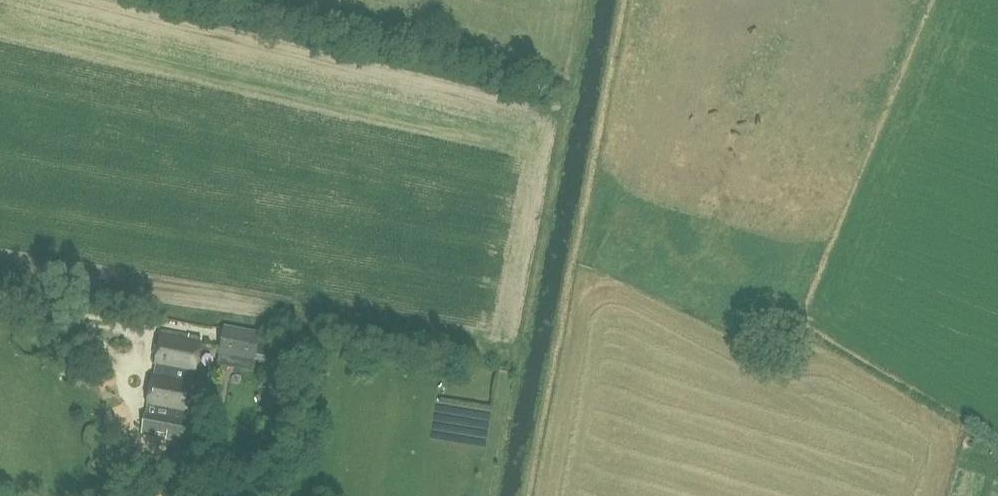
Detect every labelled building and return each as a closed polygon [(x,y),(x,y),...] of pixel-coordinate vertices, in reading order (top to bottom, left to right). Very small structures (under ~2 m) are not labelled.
[(218,354),(255,361),(256,356),(268,358),(272,339),(260,337),(261,332),(224,325),(218,354)] [(160,333),(155,363),(155,364),(193,370),(196,371),(201,341),(200,341),(160,333)] [(153,374),(147,406),(156,407),(155,413),(186,418),(187,413),(193,382),(191,381),(193,372),(193,370),(155,364),(153,374)] [(147,412),(142,433),(154,434),(155,431),(165,433),(164,437),(180,439),(181,436),(200,440),(201,436),(213,439),(215,427),(202,424),(203,422),(185,420),(186,418),(155,413),(147,412)]
